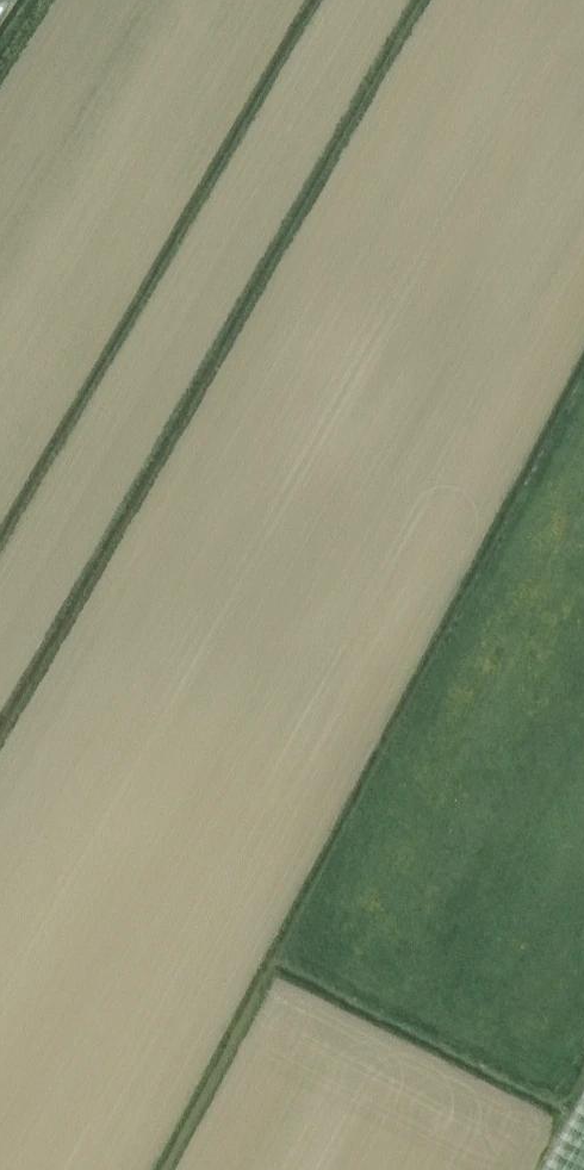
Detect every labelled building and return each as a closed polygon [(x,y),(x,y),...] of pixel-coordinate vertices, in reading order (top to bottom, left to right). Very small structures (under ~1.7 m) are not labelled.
[(15,0),(0,0),(0,22),(15,0)] [(541,1169),(583,1169),(583,1090),(541,1169)]
